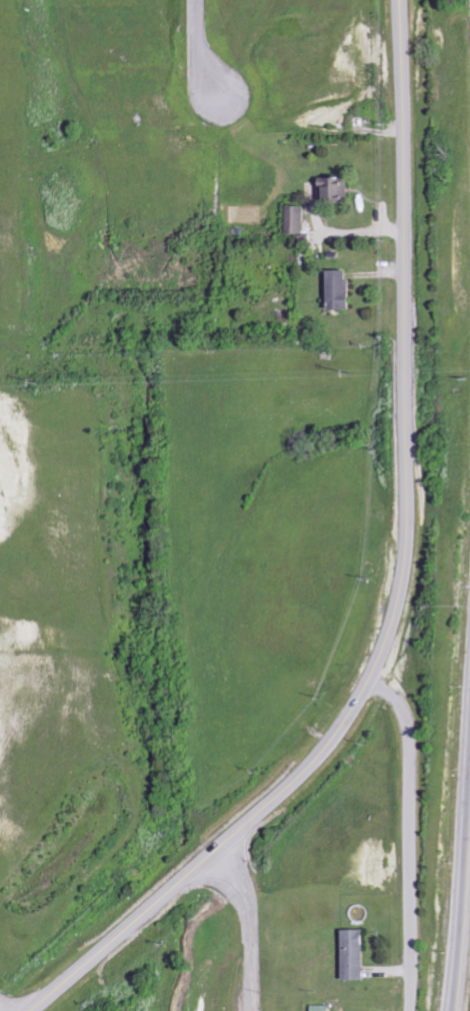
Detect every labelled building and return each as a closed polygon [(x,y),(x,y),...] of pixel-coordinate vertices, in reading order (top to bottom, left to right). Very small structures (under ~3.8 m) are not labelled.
[(317,177),(316,201),(344,202),(345,178),(317,177)] [(285,233),(302,234),(303,206),(286,206),(285,233)] [(345,270),(323,271),(324,310),(346,310),(345,270)] [(339,980),(361,980),(361,931),(339,930),(339,980)]
